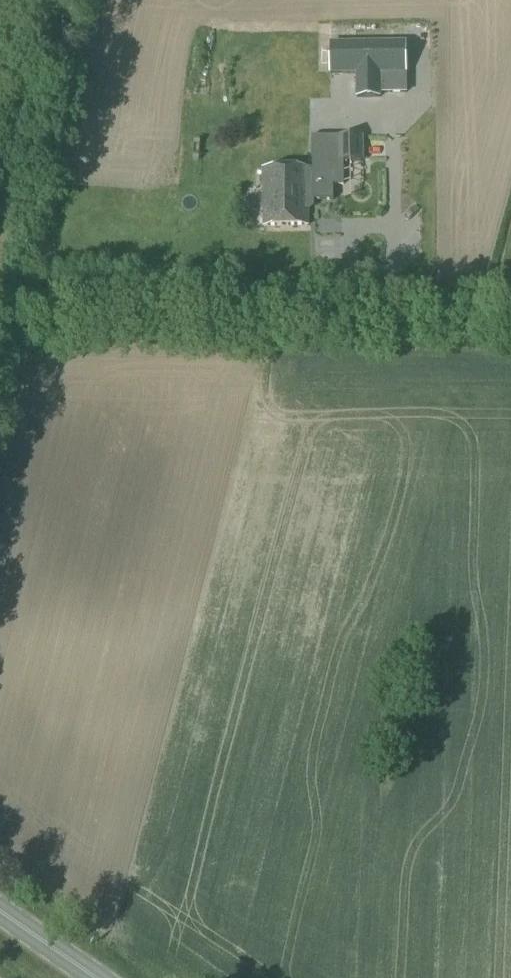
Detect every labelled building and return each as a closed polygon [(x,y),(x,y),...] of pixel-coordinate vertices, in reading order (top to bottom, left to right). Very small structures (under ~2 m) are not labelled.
[(330,45),(330,74),(357,74),(357,98),(380,98),(380,93),(406,93),(406,44),(330,45)] [(310,115),(309,144),(332,145),(332,115),(310,115)] [(264,169),(264,227),(308,226),(308,201),(334,201),(334,186),(344,186),(344,162),(361,162),(361,138),(333,138),(333,163),(313,163),(313,174),(307,174),(307,169),(264,169)]
